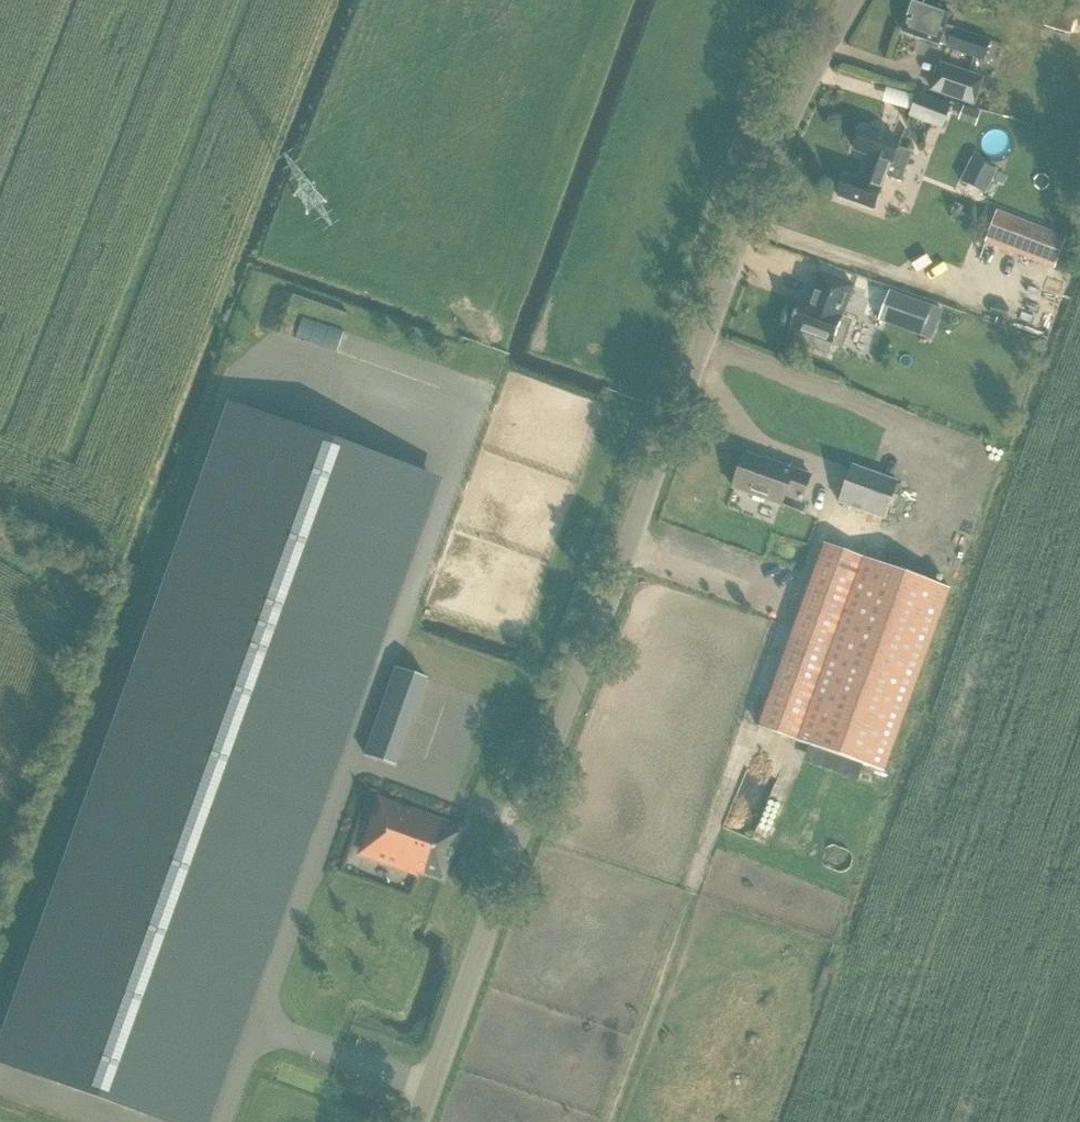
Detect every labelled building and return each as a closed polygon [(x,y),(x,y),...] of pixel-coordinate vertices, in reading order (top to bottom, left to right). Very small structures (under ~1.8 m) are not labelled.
[(916,0),(914,0),(903,32),(984,60),(991,40),(945,24),(950,12),(916,0)] [(984,77),(938,61),(927,90),(974,106),(984,77)] [(920,94),(911,116),(941,128),(950,105),(920,94)] [(980,113),(963,106),(959,118),(976,124),(980,113)] [(855,151),(869,156),(860,181),(846,176),(838,197),(873,209),(885,175),(901,181),(911,152),(897,147),(899,143),(862,130),(855,151)] [(985,193),(996,170),(971,158),(960,180),(985,193)] [(1065,236),(1020,221),(1015,236),(997,230),(992,246),(1055,267),(1065,236)] [(818,273),(809,297),(806,305),(800,302),(790,328),(821,340),(831,314),(830,313),(833,307),(844,312),(854,286),(818,273)] [(930,307),(890,292),(880,319),(920,334),(930,307)] [(352,340),(360,319),(316,304),(309,324),(352,340)] [(230,407),(0,1046),(0,1063),(165,1121),(191,1121),(423,476),(230,407)] [(761,460),(744,454),(733,487),(781,504),(785,495),(801,500),(810,475),(762,458),(761,460)] [(898,481),(852,465),(839,502),(884,519),(898,481)] [(950,589),(824,543),(758,727),(884,772),(950,589)] [(397,667),(365,756),(395,766),(426,677),(397,667)] [(462,827),(379,797),(359,855),(417,876),(418,871),(443,880),(462,827)] [(753,841),(757,828),(740,822),(735,835),(753,841)]
